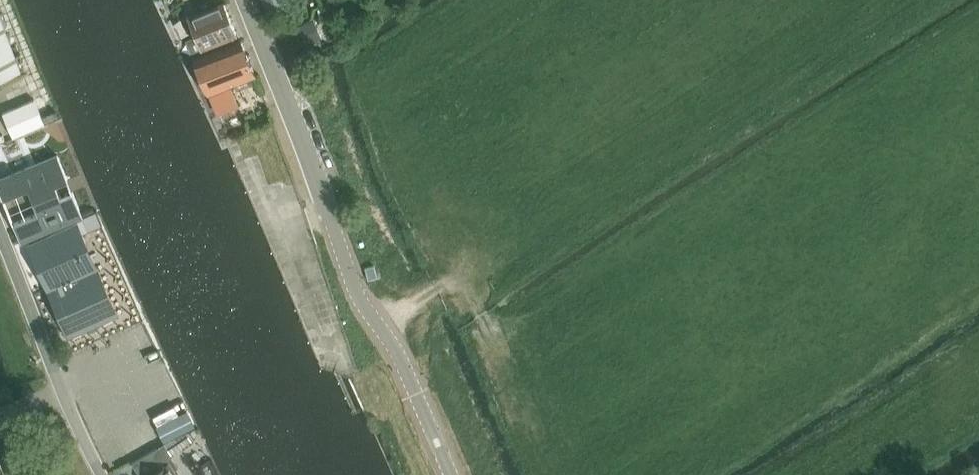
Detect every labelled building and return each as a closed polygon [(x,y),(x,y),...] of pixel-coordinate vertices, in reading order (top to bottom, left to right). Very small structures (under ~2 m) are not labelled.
[(268,13),(286,5),(284,0),(263,0),(268,13)] [(188,41),(195,57),(209,51),(207,45),(223,39),(225,44),(239,39),(224,4),(190,18),(198,37),(188,41)] [(318,12),(321,21),(330,18),(327,9),(318,12)] [(0,16),(0,78),(20,70),(0,16)] [(313,20),(300,26),(308,43),(321,37),(313,20)] [(230,84),(256,74),(240,39),(239,39),(225,44),(209,51),(195,57),(194,57),(218,113),(239,104),(230,84)] [(34,99),(3,112),(14,137),(45,123),(34,99)] [(22,241),(83,216),(58,155),(0,178),(0,188),(22,241)] [(98,214),(76,224),(80,234),(102,225),(98,214)] [(57,315),(66,337),(89,327),(93,335),(105,330),(101,321),(125,310),(116,289),(96,245),(73,255),(61,227),(24,242),(45,290),(57,315)] [(374,265),(365,268),(369,279),(378,276),(374,265)] [(175,406),(153,416),(157,425),(179,414),(175,406)] [(157,425),(156,425),(165,441),(194,425),(187,410),(179,414),(157,425)] [(158,447),(164,456),(175,449),(169,440),(158,447)] [(169,463),(150,474),(177,474),(169,463)]
